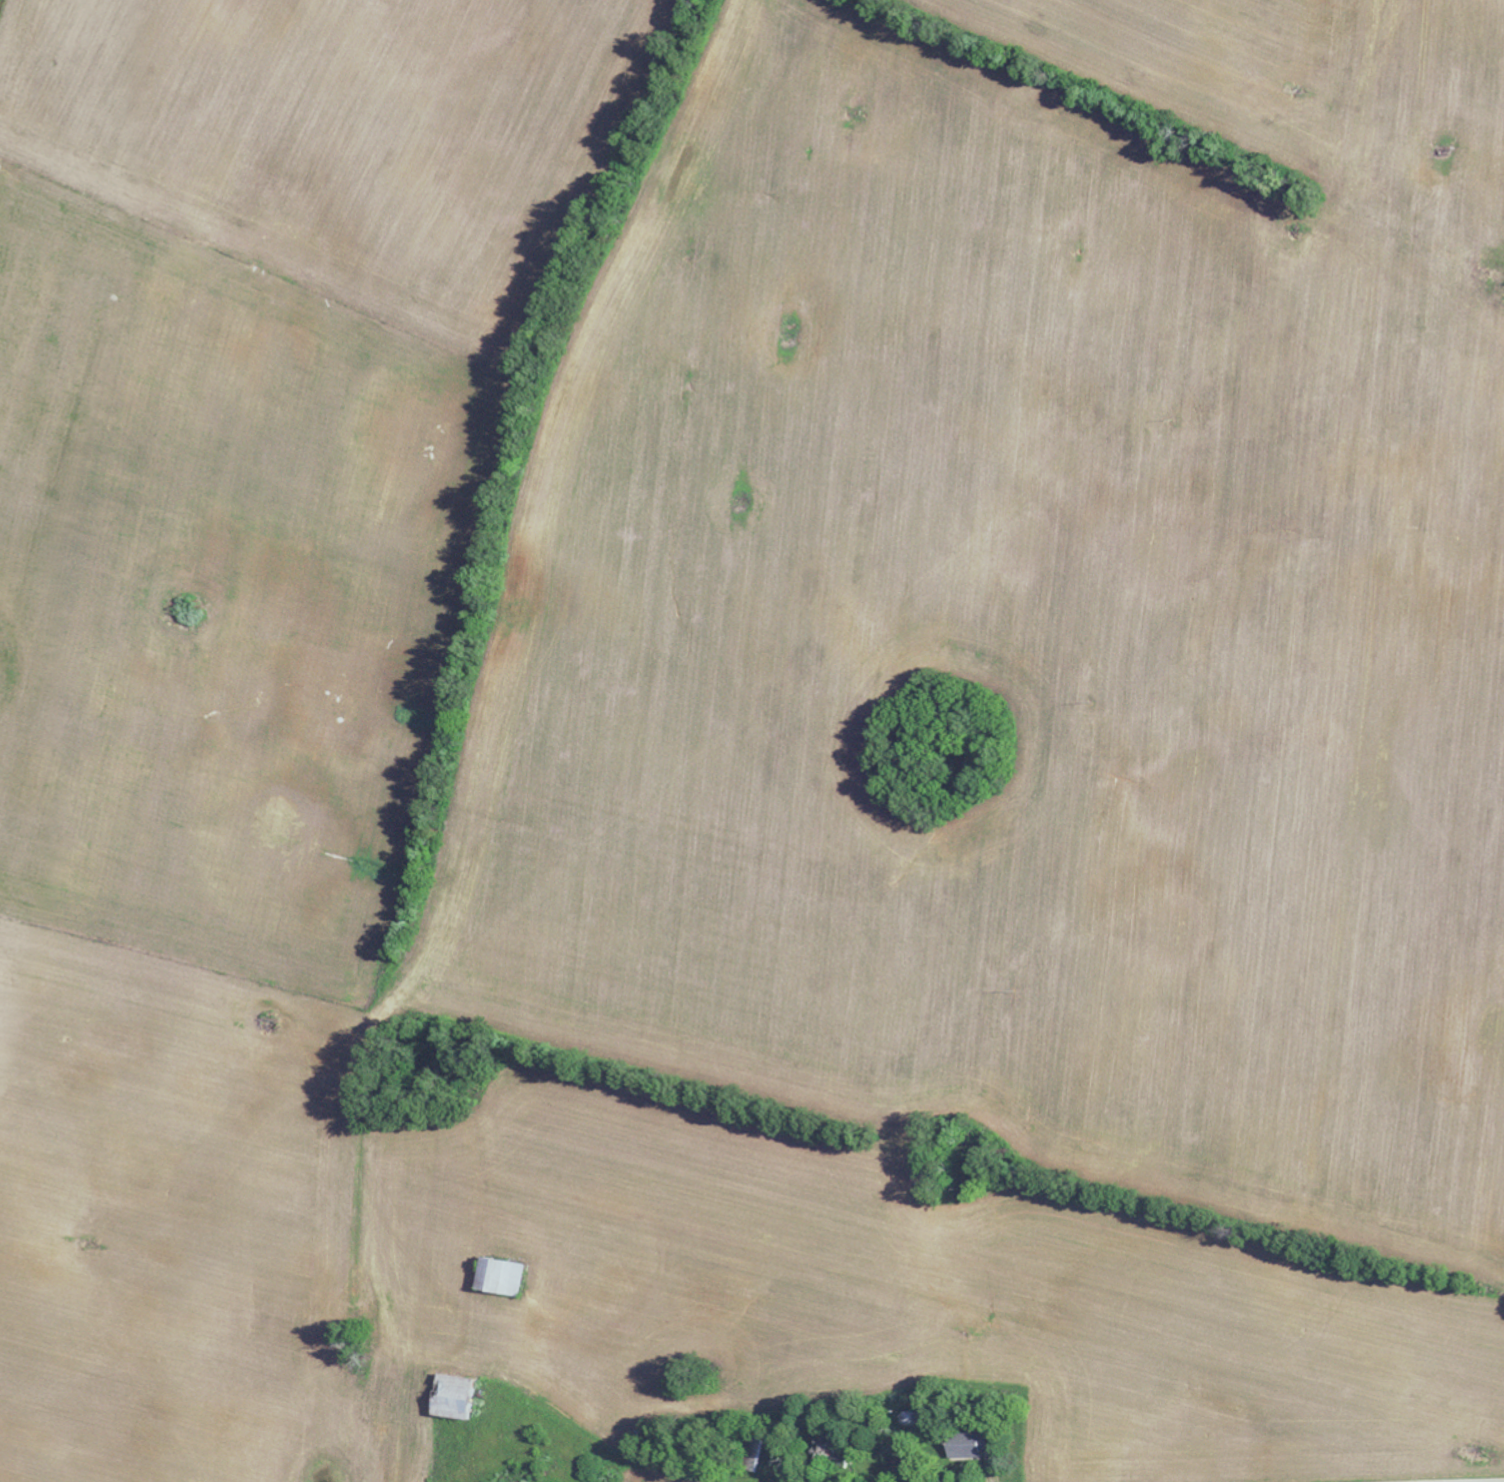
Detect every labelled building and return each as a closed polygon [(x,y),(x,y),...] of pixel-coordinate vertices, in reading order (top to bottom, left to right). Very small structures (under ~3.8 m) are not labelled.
[(989,1435),(958,1435),(958,1456),(989,1456),(989,1435)]
